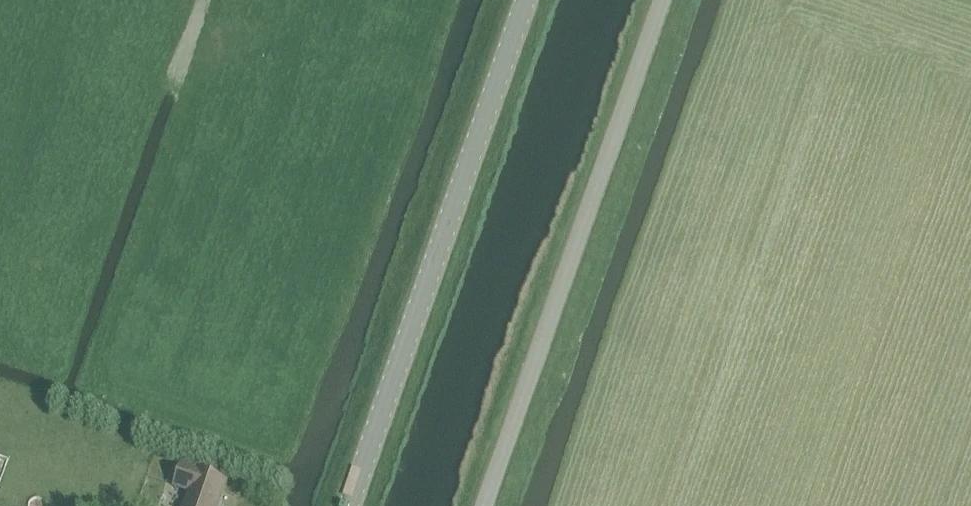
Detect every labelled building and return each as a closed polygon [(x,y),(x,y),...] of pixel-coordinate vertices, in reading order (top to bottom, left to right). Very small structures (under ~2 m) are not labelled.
[(227,483),(197,473),(199,468),(180,462),(172,488),(187,493),(182,505),(219,505),(227,483)]
